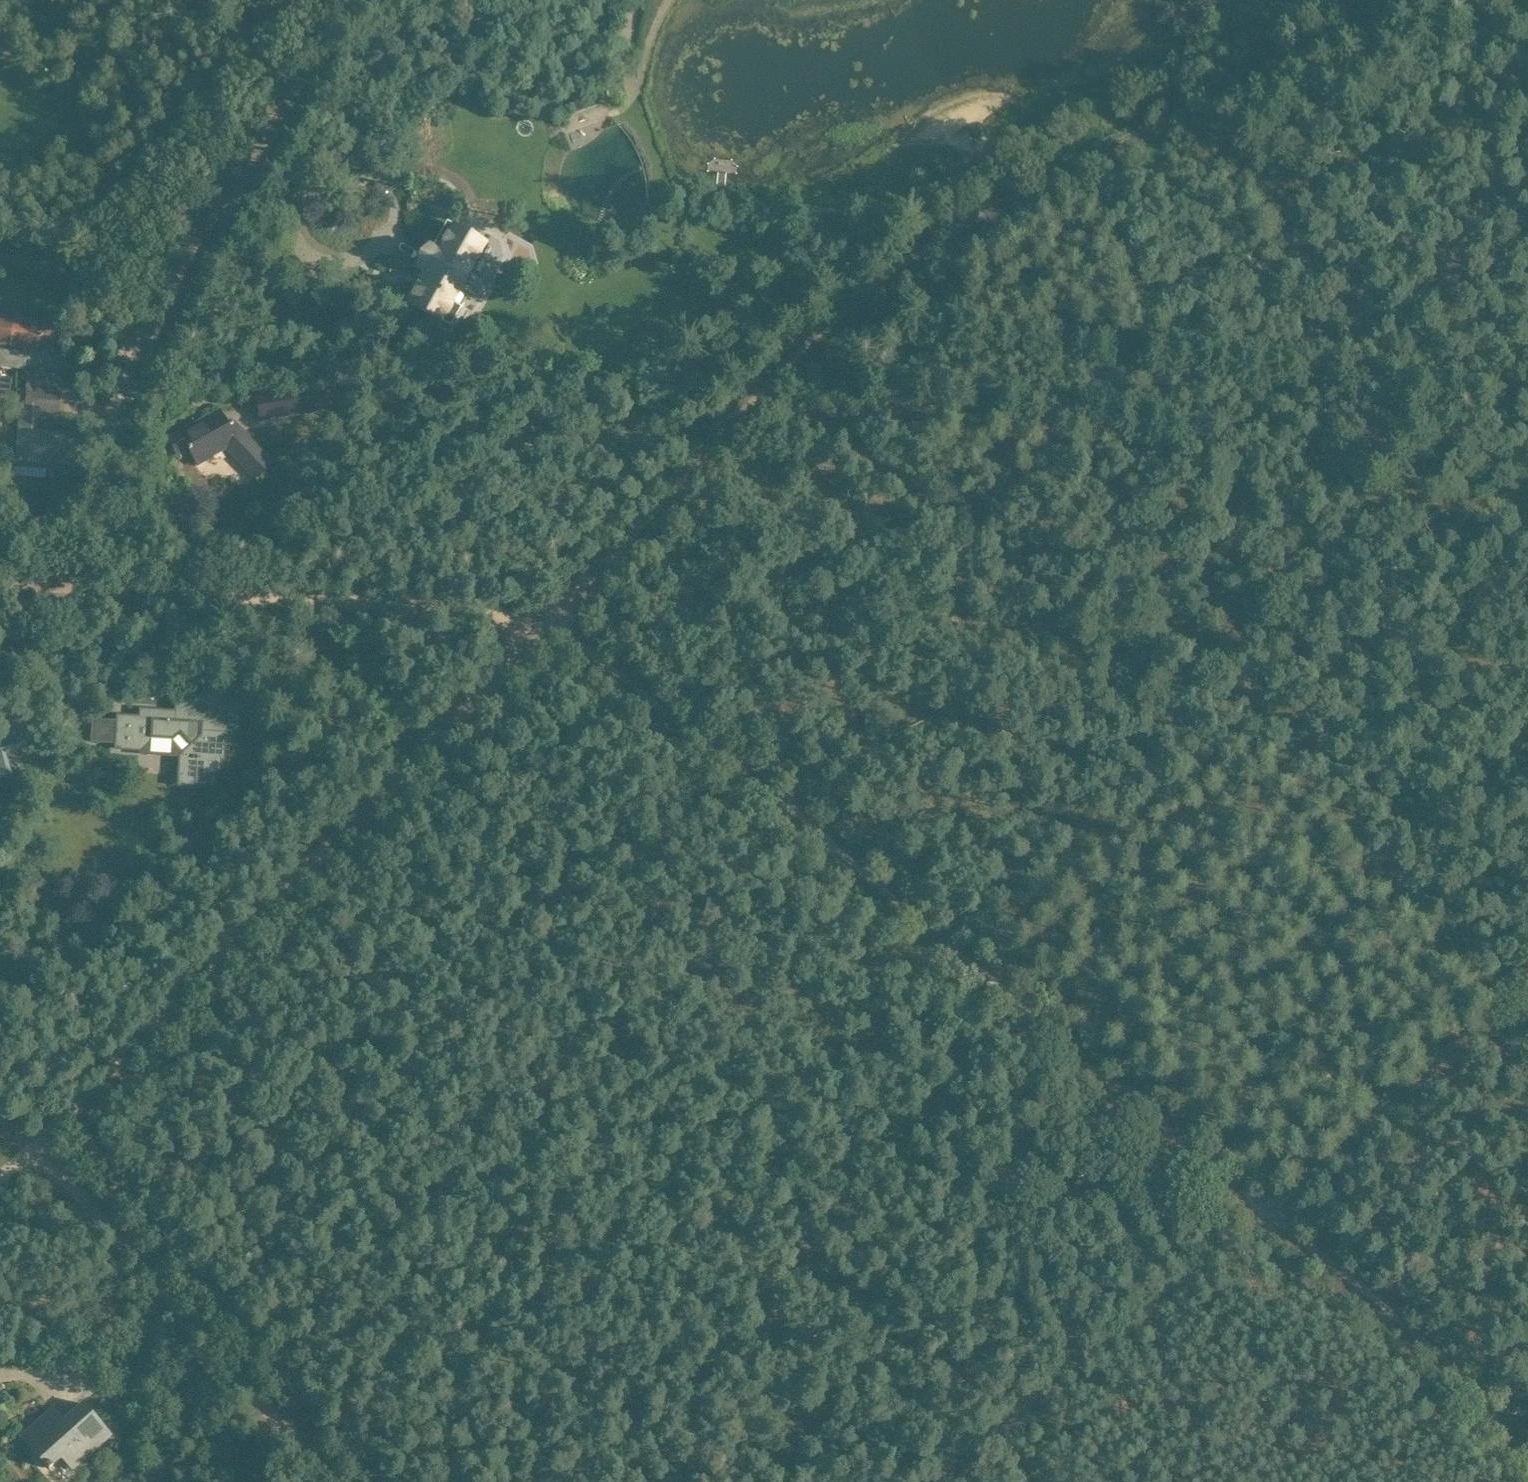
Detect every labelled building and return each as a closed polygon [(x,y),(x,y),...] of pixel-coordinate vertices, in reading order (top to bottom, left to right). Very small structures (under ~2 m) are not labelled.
[(427,275),(411,304),(450,326),(466,296),(472,299),(483,277),(480,275),(466,268),(481,241),(447,222),(432,249),(428,247),(416,269),(427,275)] [(0,318),(0,343),(11,345),(51,351),(54,326),(0,318)] [(9,400),(12,378),(0,377),(0,399),(9,400)] [(256,395),(260,421),(326,412),(322,385),(256,395)] [(58,415),(60,391),(28,388),(27,412),(20,411),(14,475),(45,478),(45,468),(73,470),(76,434),(34,431),(35,413),(58,415)] [(230,425),(228,427),(219,411),(169,438),(177,454),(188,448),(198,465),(213,457),(212,455),(226,447),(256,477),(271,463),(241,432),(243,431),(234,422),(233,424),(233,423),(232,423),(231,422),(229,424),(230,425)] [(67,484),(65,498),(76,499),(78,485),(67,484)] [(225,762),(226,755),(227,735),(223,735),(225,717),(214,716),(215,698),(178,696),(177,704),(181,704),(181,713),(141,710),(140,719),(119,717),(117,747),(144,749),(150,742),(150,740),(173,742),(181,734),(191,745),(179,755),(177,787),(216,790),(217,772),(221,772),(221,762),(225,762)] [(5,749),(25,745),(21,725),(0,729),(0,774),(10,771),(5,749)] [(20,1436),(33,1451),(49,1469),(61,1457),(73,1470),(111,1435),(82,1403),(64,1420),(52,1407),(20,1436)] [(197,1421),(191,1413),(178,1423),(185,1431),(197,1421)]
